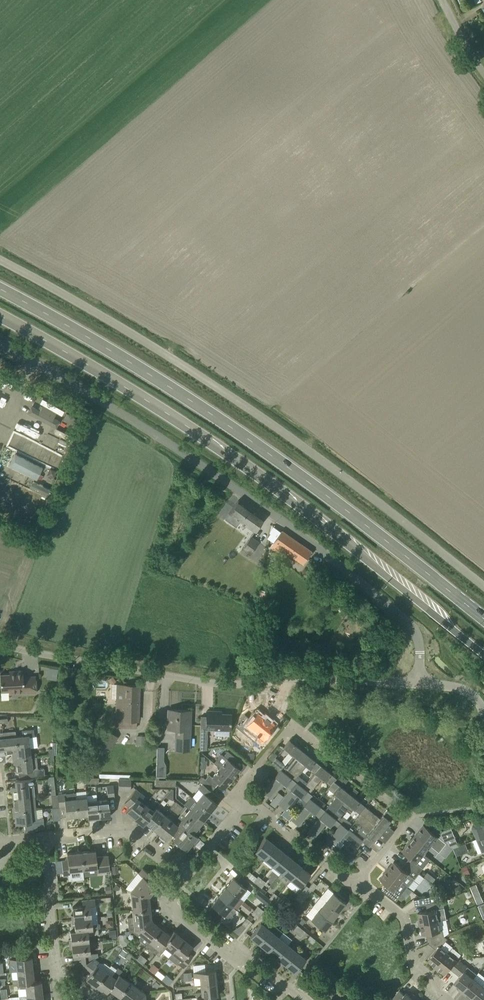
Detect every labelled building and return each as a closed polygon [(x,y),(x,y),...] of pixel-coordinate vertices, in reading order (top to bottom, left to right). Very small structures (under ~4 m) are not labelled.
[(58,412),(29,398),(24,409),(53,423),(58,412)] [(79,420),(66,413),(64,418),(76,425),(79,420)] [(38,438),(43,428),(18,417),(14,427),(38,438)] [(19,446),(48,459),(53,447),(24,434),(19,446)] [(13,451),(6,465),(38,479),(44,465),(13,451)] [(49,468),(46,475),(54,478),(56,472),(57,471),(49,468)] [(264,518),(238,500),(225,519),(236,526),(240,521),(254,531),(264,518)] [(312,552),(281,530),(269,548),(280,557),(285,551),(303,564),(312,552)] [(249,555),(259,542),(252,536),(241,549),(249,555)] [(336,593),(341,587),(329,578),(324,584),(336,593)] [(3,673),(3,675),(3,685),(4,692),(9,691),(9,693),(37,693),(36,679),(36,675),(26,676),(23,676),(23,670),(9,670),(9,673),(3,673)] [(116,727),(122,727),(134,727),(135,720),(138,720),(139,685),(124,685),(123,699),(116,698),(116,720),(116,727)] [(47,705),(47,716),(55,715),(54,704),(47,705)] [(168,709),(167,729),(175,729),(175,749),(189,750),(191,710),(168,709)] [(206,728),(207,729),(215,729),(215,735),(229,736),(229,729),(230,729),(231,714),(216,713),(216,711),(206,711),(206,728)] [(254,737),(256,735),(263,741),(276,725),(269,720),(268,721),(258,713),(257,714),(254,711),(248,718),(251,721),(247,725),(244,729),(244,732),(251,737),(254,737)] [(22,730),(22,736),(16,736),(17,752),(18,758),(30,757),(29,748),(38,747),(36,736),(34,736),(33,729),(22,730)] [(15,731),(3,732),(5,754),(17,752),(16,736),(15,731)] [(285,765),(275,757),(271,762),(280,770),(287,775),(305,753),(306,752),(305,753),(289,740),(284,747),(293,755),(286,763),(285,765)] [(48,749),(49,755),(53,755),(53,754),(56,754),(57,743),(52,743),(53,748),(48,749)] [(214,763),(220,768),(232,778),(240,769),(234,764),(238,759),(228,751),(224,756),(221,754),(214,763)] [(297,782),(302,787),(306,782),(298,775),(306,765),(315,772),(321,765),(305,753),(287,775),(297,782)] [(37,769),(37,765),(36,756),(30,757),(18,758),(15,759),(16,772),(18,771),(19,778),(45,775),(44,769),(37,769)] [(165,777),(165,776),(164,776),(164,766),(156,766),(156,764),(155,776),(165,777)] [(315,772),(306,782),(302,787),(310,793),(322,778),(330,785),(334,781),(337,778),(321,765),(315,772)] [(212,791),(215,787),(219,782),(225,787),(232,778),(220,768),(213,776),(209,774),(205,779),(203,777),(200,781),(203,784),(212,791)] [(291,790),(297,782),(287,775),(280,770),(262,792),(269,797),(282,782),(291,789),(291,790)] [(342,775),(339,779),(345,784),(348,780),(342,775)] [(51,789),(51,795),(55,795),(54,776),(47,776),(49,789),(51,789)] [(33,778),(15,780),(14,780),(15,786),(12,786),(13,799),(34,797),(33,785),(34,785),(33,778)] [(325,810),(325,811),(331,816),(354,788),(350,792),(349,793),(334,781),(330,785),(328,788),(337,795),(325,810)] [(312,795),(310,793),(302,787),(297,782),(291,790),(291,789),(278,804),(285,810),(287,807),(297,795),(306,802),(307,802),(310,798),(312,795)] [(212,791),(203,784),(199,788),(203,792),(196,801),(210,812),(217,803),(216,802),(220,798),(212,791)] [(351,823),(343,816),(351,807),(354,809),(353,811),(358,815),(360,813),(365,806),(354,797),(358,791),(354,788),(331,816),(339,821),(340,823),(347,828),(351,823)] [(126,811),(134,818),(145,805),(140,801),(144,796),(136,790),(124,803),(129,807),(126,811)] [(77,816),(75,798),(75,792),(64,793),(58,794),(58,795),(59,801),(59,806),(65,805),(66,817),(77,816)] [(99,817),(97,800),(97,794),(86,795),(86,797),(86,801),(88,815),(88,819),(99,817)] [(13,799),(14,812),(36,809),(34,797),(13,799)] [(77,816),(88,815),(86,801),(86,797),(75,798),(77,816)] [(274,798),(270,803),(275,807),(279,801),(274,798)] [(307,802),(306,802),(291,820),(298,825),(310,810),(319,817),(319,818),(325,811),(325,810),(316,803),(310,798),(307,802)] [(108,799),(97,800),(99,817),(110,816),(108,799)] [(177,814),(183,807),(176,801),(170,808),(177,814)] [(196,801),(189,809),(203,820),(210,812),(196,801)] [(154,812),(145,805),(134,818),(143,825),(145,822),(154,812)] [(365,806),(360,813),(383,831),(382,830),(395,815),(387,809),(380,818),(365,806)] [(61,820),(60,817),(59,807),(51,808),(53,820),(61,820)] [(285,810),(281,815),(289,821),(295,814),(287,807),(285,810)] [(37,818),(36,809),(14,812),(16,824),(24,823),(25,830),(44,828),(43,817),(37,818)] [(145,822),(154,829),(165,815),(156,809),(154,812),(145,822)] [(180,820),(179,821),(193,833),(203,820),(189,809),(185,814),(183,813),(178,818),(180,820)] [(326,823),(334,830),(335,830),(340,823),(339,821),(331,816),(325,811),(319,818),(319,817),(307,832),(314,838),(326,823)] [(383,831),(360,813),(358,815),(354,820),(369,832),(363,841),(369,846),(382,831),(383,832),(383,831)] [(176,825),(165,815),(154,829),(167,839),(171,833),(177,826),(176,825)] [(483,836),(483,820),(473,825),(472,828),(477,839),(483,836)] [(179,821),(176,825),(177,826),(171,833),(175,836),(173,839),(186,850),(197,836),(193,833),(179,821)] [(363,841),(347,828),(340,823),(335,830),(334,830),(327,839),(335,845),(342,836),(357,848),(363,841)] [(439,836),(431,830),(424,824),(410,842),(409,841),(424,854),(431,846),(439,853),(447,843),(439,836)] [(436,825),(432,830),(431,830),(439,836),(443,831),(436,825)] [(477,839),(473,840),(478,853),(483,851),(483,836),(477,839)] [(264,858),(274,845),(266,838),(255,850),(264,858)] [(447,843),(453,848),(454,848),(459,846),(456,839),(447,843)] [(410,857),(406,862),(419,873),(424,867),(422,866),(429,858),(424,854),(409,841),(408,841),(409,842),(403,851),(410,857)] [(283,852),(274,845),(264,858),(273,865),(283,852)] [(95,850),(81,852),(83,869),(97,868),(97,873),(110,871),(108,855),(96,857),(95,850),(95,848),(94,848),(95,850)] [(354,859),(344,851),(340,855),(350,863),(354,859)] [(62,860),(63,873),(63,876),(70,875),(69,871),(83,869),(81,852),(67,853),(68,860),(62,860)] [(292,859),(283,852),(273,865),(282,872),(292,859)] [(292,859),(282,872),(291,879),(301,867),(292,859)] [(63,873),(62,860),(55,861),(56,874),(63,873)] [(386,869),(401,882),(408,887),(419,873),(406,862),(402,867),(394,861),(387,870),(386,869)] [(470,874),(467,865),(461,867),(465,876),(470,874)] [(291,879),(300,886),(300,887),(310,874),(301,867),(291,879)] [(142,876),(131,891),(149,896),(156,887),(150,882),(154,877),(143,868),(139,873),(142,876)] [(249,877),(252,873),(246,869),(243,873),(249,877)] [(395,891),(395,890),(401,882),(386,869),(387,870),(380,879),(386,884),(395,891)] [(226,886),(239,897),(250,883),(241,875),(236,880),(233,878),(226,886)] [(258,876),(257,877),(254,881),(257,884),(262,879),(258,876)] [(262,879),(257,884),(261,888),(266,882),(262,879)] [(313,882),(309,887),(311,890),(312,890),(313,890),(317,885),(313,882)] [(400,894),(395,890),(395,891),(386,884),(382,889),(395,900),(400,894)] [(239,897),(226,886),(219,895),(236,910),(243,901),(239,897)] [(304,899),(308,894),(302,890),(299,894),(304,899)] [(131,891),(133,910),(150,908),(149,896),(131,891)] [(272,900),(273,901),(277,896),(274,892),(269,898),(272,900)] [(333,892),(326,901),(339,912),(346,903),(333,892)] [(267,906),(272,900),(269,898),(264,894),(259,899),(267,906)] [(301,902),(304,899),(299,894),(296,898),(301,902)] [(425,897),(426,904),(443,900),(442,894),(425,897)] [(481,894),(475,897),(477,902),(483,900),(481,894)] [(212,904),(224,915),(229,919),(236,910),(219,895),(212,904)] [(95,898),(82,900),(82,906),(79,906),(73,907),(73,915),(71,915),(73,915),(74,919),(71,919),(92,917),(90,905),(95,905),(95,898)] [(281,898),(277,904),(281,908),(285,911),(289,905),(281,899),(281,898)] [(444,907),(443,900),(426,904),(428,911),(418,913),(420,923),(419,924),(439,920),(436,909),(444,907)] [(319,910),(331,921),(339,912),(326,901),(319,910)] [(258,906),(255,910),(260,914),(263,910),(258,906)] [(129,933),(132,931),(151,920),(150,908),(133,910),(134,917),(127,917),(129,933)] [(260,914),(255,910),(251,913),(257,918),(260,914)] [(319,910),(311,919),(324,930),(331,921),(319,910)] [(289,914),(285,911),(281,916),(285,920),(289,914)] [(74,924),(75,931),(98,929),(98,923),(93,924),(92,917),(71,919),(71,920),(74,919),(74,923),(72,923),(72,924),(74,924)] [(251,921),(247,918),(242,923),(246,927),(251,921)] [(420,924),(421,926),(422,935),(426,934),(428,943),(445,936),(445,935),(449,932),(447,918),(439,920),(419,924),(420,924)] [(160,927),(151,920),(132,931),(140,938),(139,939),(146,945),(149,942),(149,941),(160,927)] [(259,943),(270,930),(261,923),(250,936),(259,943)] [(293,930),(297,933),(301,928),(297,925),(293,930)] [(152,950),(155,953),(170,935),(160,927),(149,941),(149,942),(155,946),(152,950)] [(301,928),(297,933),(300,936),(305,931),(301,928)] [(69,944),(72,944),(90,942),(89,934),(99,933),(98,929),(75,931),(70,931),(71,939),(69,939),(69,940),(71,940),(71,943),(69,944)] [(270,930),(259,943),(268,950),(279,937),(270,930)] [(174,931),(170,935),(155,953),(159,956),(162,952),(168,957),(183,938),(174,931)] [(315,939),(310,935),(307,939),(312,943),(315,939)] [(445,936),(428,943),(436,949),(428,960),(436,967),(435,968),(436,968),(448,952),(452,947),(453,946),(446,941),(448,939),(445,936)] [(277,958),(288,945),(279,937),(268,950),(277,958)] [(183,938),(168,957),(177,965),(178,964),(183,968),(192,956),(188,952),(193,946),(183,938)] [(81,955),(82,966),(94,958),(98,956),(98,953),(94,953),(91,953),(90,942),(72,944),(72,948),(69,948),(72,948),(73,956),(81,955)] [(297,952),(288,945),(277,958),(286,965),(297,952)] [(463,963),(460,960),(458,958),(462,954),(452,947),(448,952),(436,968),(437,967),(445,974),(450,968),(455,972),(463,963)] [(286,965),(295,972),(306,959),(297,952),(286,965)] [(139,953),(135,958),(141,963),(145,958),(139,953)] [(17,971),(33,969),(31,956),(10,959),(10,964),(16,963),(17,971)] [(94,958),(82,966),(91,972),(86,978),(92,983),(91,985),(93,983),(96,985),(94,987),(94,988),(106,971),(110,966),(105,963),(98,962),(99,961),(94,958)] [(155,974),(159,968),(153,963),(148,969),(155,974)] [(477,974),(468,967),(463,963),(455,972),(460,976),(455,982),(460,986),(458,989),(462,992),(474,978),(477,974)] [(109,989),(119,996),(129,981),(123,977),(129,969),(125,966),(122,970),(109,989)] [(106,993),(109,989),(122,970),(118,967),(112,975),(106,971),(94,988),(95,988),(96,986),(99,988),(98,990),(100,988),(106,993)] [(18,979),(12,979),(13,984),(20,983),(34,982),(34,981),(33,969),(17,971),(18,979)] [(200,976),(200,984),(216,983),(215,970),(193,972),(194,977),(200,976)] [(191,972),(183,973),(184,981),(192,980),(191,972)] [(169,986),(173,980),(166,974),(162,980),(169,986)] [(474,978),(462,992),(466,996),(468,993),(473,997),(483,985),(474,978)] [(41,981),(34,981),(34,982),(20,983),(20,988),(25,988),(26,995),(42,994),(41,981)] [(125,999),(132,999),(144,993),(129,981),(119,996),(125,999)] [(218,995),(216,983),(200,984),(201,992),(196,992),(196,997),(197,997),(218,995)] [(473,997),(477,999),(483,999),(483,986),(483,985),(473,997)] [(327,998),(332,994),(327,989),(323,994),(327,998)] [(417,997),(413,994),(411,996),(406,992),(404,994),(400,990),(392,999),(393,999),(414,999),(417,997)]
